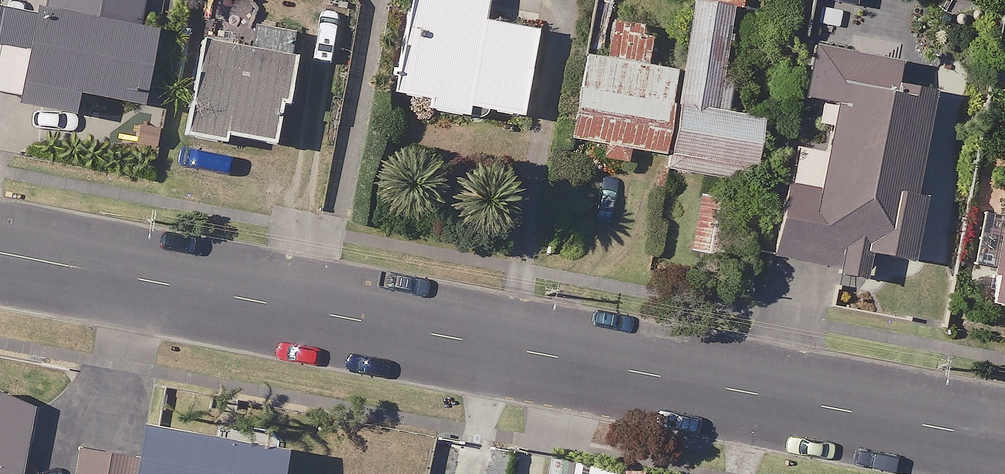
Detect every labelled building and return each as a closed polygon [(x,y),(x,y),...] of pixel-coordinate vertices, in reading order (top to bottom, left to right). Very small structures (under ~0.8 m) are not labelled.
[(26,97),(24,108),(74,118),(79,96),(141,109),(157,30),(141,26),(147,0),(53,0),(51,10),(7,1),(0,35),(0,92),(26,97)] [(275,28),(278,4),(250,0),(207,0),(203,29),(186,142),(227,149),(228,141),(276,148),(283,105),(290,106),(294,74),(301,32),(275,28)] [(394,94),(432,101),(431,109),(483,119),(485,110),(523,117),(545,0),(412,0),(394,94)] [(737,9),(742,10),(744,0),(708,0),(707,4),(737,9)] [(861,11),(864,0),(818,0),(861,11)] [(737,9),(707,4),(696,2),(670,168),(753,181),(763,116),(730,111),(735,78),(727,76),(737,9)] [(914,198),(933,99),(911,95),(899,92),(908,43),(855,33),(858,19),(821,12),(804,101),(841,108),(832,155),(795,148),(788,184),(775,254),(844,267),(842,280),(866,284),(871,257),(902,263),(914,265),(926,200),(914,198)] [(615,18),(608,59),(588,55),(573,141),(604,147),(601,161),(630,166),(633,152),(662,157),(677,71),(652,67),(659,26),(615,18)] [(738,200),(704,195),(696,252),(730,257),(738,200)] [(987,309),(1004,312),(1004,210),(987,309)] [(0,399),(0,473),(28,473),(40,407),(0,399)] [(137,473),(282,473),(285,457),(144,432),(140,458),(137,473)] [(140,458),(84,448),(79,473),(137,473),(140,458)]
